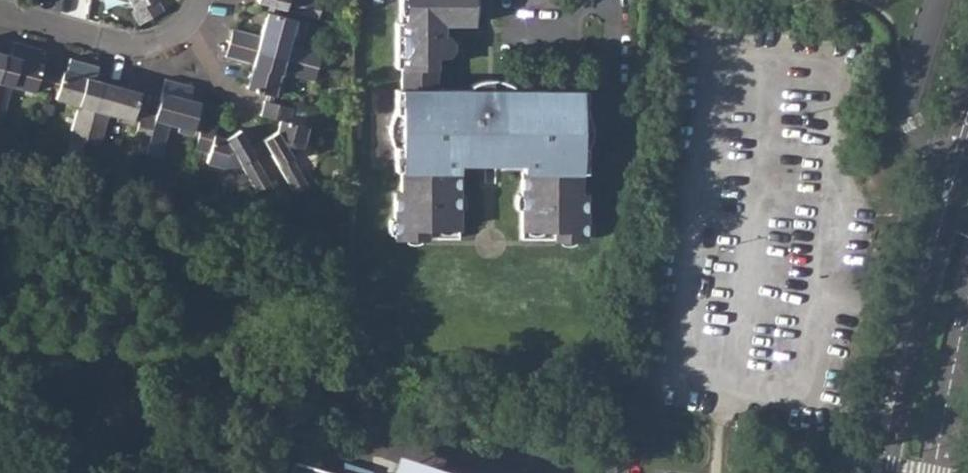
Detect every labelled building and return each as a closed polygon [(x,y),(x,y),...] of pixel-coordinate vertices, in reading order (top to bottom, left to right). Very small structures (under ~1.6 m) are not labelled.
[(134,9),(130,11),(138,24),(163,9),(158,0),(129,0),(134,9)] [(256,1),(268,4),(284,8),(317,17),(322,1),(317,0),(257,0),(256,1)] [(521,153),(521,193),(516,194),(515,201),(515,205),(517,208),(521,208),(521,237),(585,239),(585,235),(589,235),(591,231),(591,226),(590,222),(589,219),(586,219),(586,193),(580,193),(579,171),(586,171),(586,148),(591,131),(590,121),(586,113),(586,90),(553,90),(553,93),(548,93),(548,90),(509,89),(509,83),(491,78),(472,83),(472,89),(435,89),(435,55),(448,55),(452,51),(453,48),(452,39),(443,36),(444,23),(473,23),(473,18),(477,18),(479,0),(400,0),(399,22),(396,22),(395,67),(401,67),(401,89),(395,89),(394,111),(390,119),(389,130),(390,138),(395,147),(394,170),(401,170),(400,192),(394,192),(394,219),(390,219),(389,222),(388,226),(388,230),(390,234),(394,234),(394,237),(458,237),(458,208),(463,208),(465,202),(463,195),(458,193),(458,153),(521,153)] [(266,10),(283,15),(283,14),(284,8),(268,4),(266,10)] [(246,87),(265,92),(266,93),(274,94),(279,72),(312,80),(320,51),(288,42),(294,18),(283,15),(266,10),(260,35),(233,27),(225,56),(252,64),(246,87)] [(0,52),(0,117),(3,118),(11,85),(34,90),(37,81),(39,73),(42,49),(14,41),(10,54),(0,52)] [(139,90),(100,80),(94,78),(98,65),(69,58),(66,71),(63,70),(60,78),(58,87),(55,98),(78,104),(69,137),(100,146),(110,113),(132,120),(135,109),(139,90)] [(60,78),(39,73),(37,81),(58,87),(60,78)] [(170,123),(192,129),(195,119),(200,101),(189,99),(193,85),(165,77),(154,114),(141,111),(138,122),(133,138),(147,142),(144,151),(161,156),(170,123)] [(265,92),(263,99),(271,101),(274,94),(266,93),(265,92)] [(291,155),(295,152),(303,142),(307,127),(288,122),(292,107),(271,101),(263,99),(260,115),(279,120),(276,130),(262,139),(267,147),(294,193),(308,184),(291,155)] [(138,122),(141,111),(135,109),(132,120),(138,122)] [(195,119),(192,129),(200,131),(202,121),(195,119)] [(222,166),(235,165),(239,162),(256,191),(271,184),(254,154),(250,146),(239,129),(225,137),(215,134),(217,125),(202,121),(200,131),(195,149),(208,153),(206,162),(222,166)] [(254,154),(267,147),(262,139),(250,146),(254,154)] [(412,458),(407,472),(457,472),(412,458)] [(295,460),(290,472),(337,472),(295,460)]
